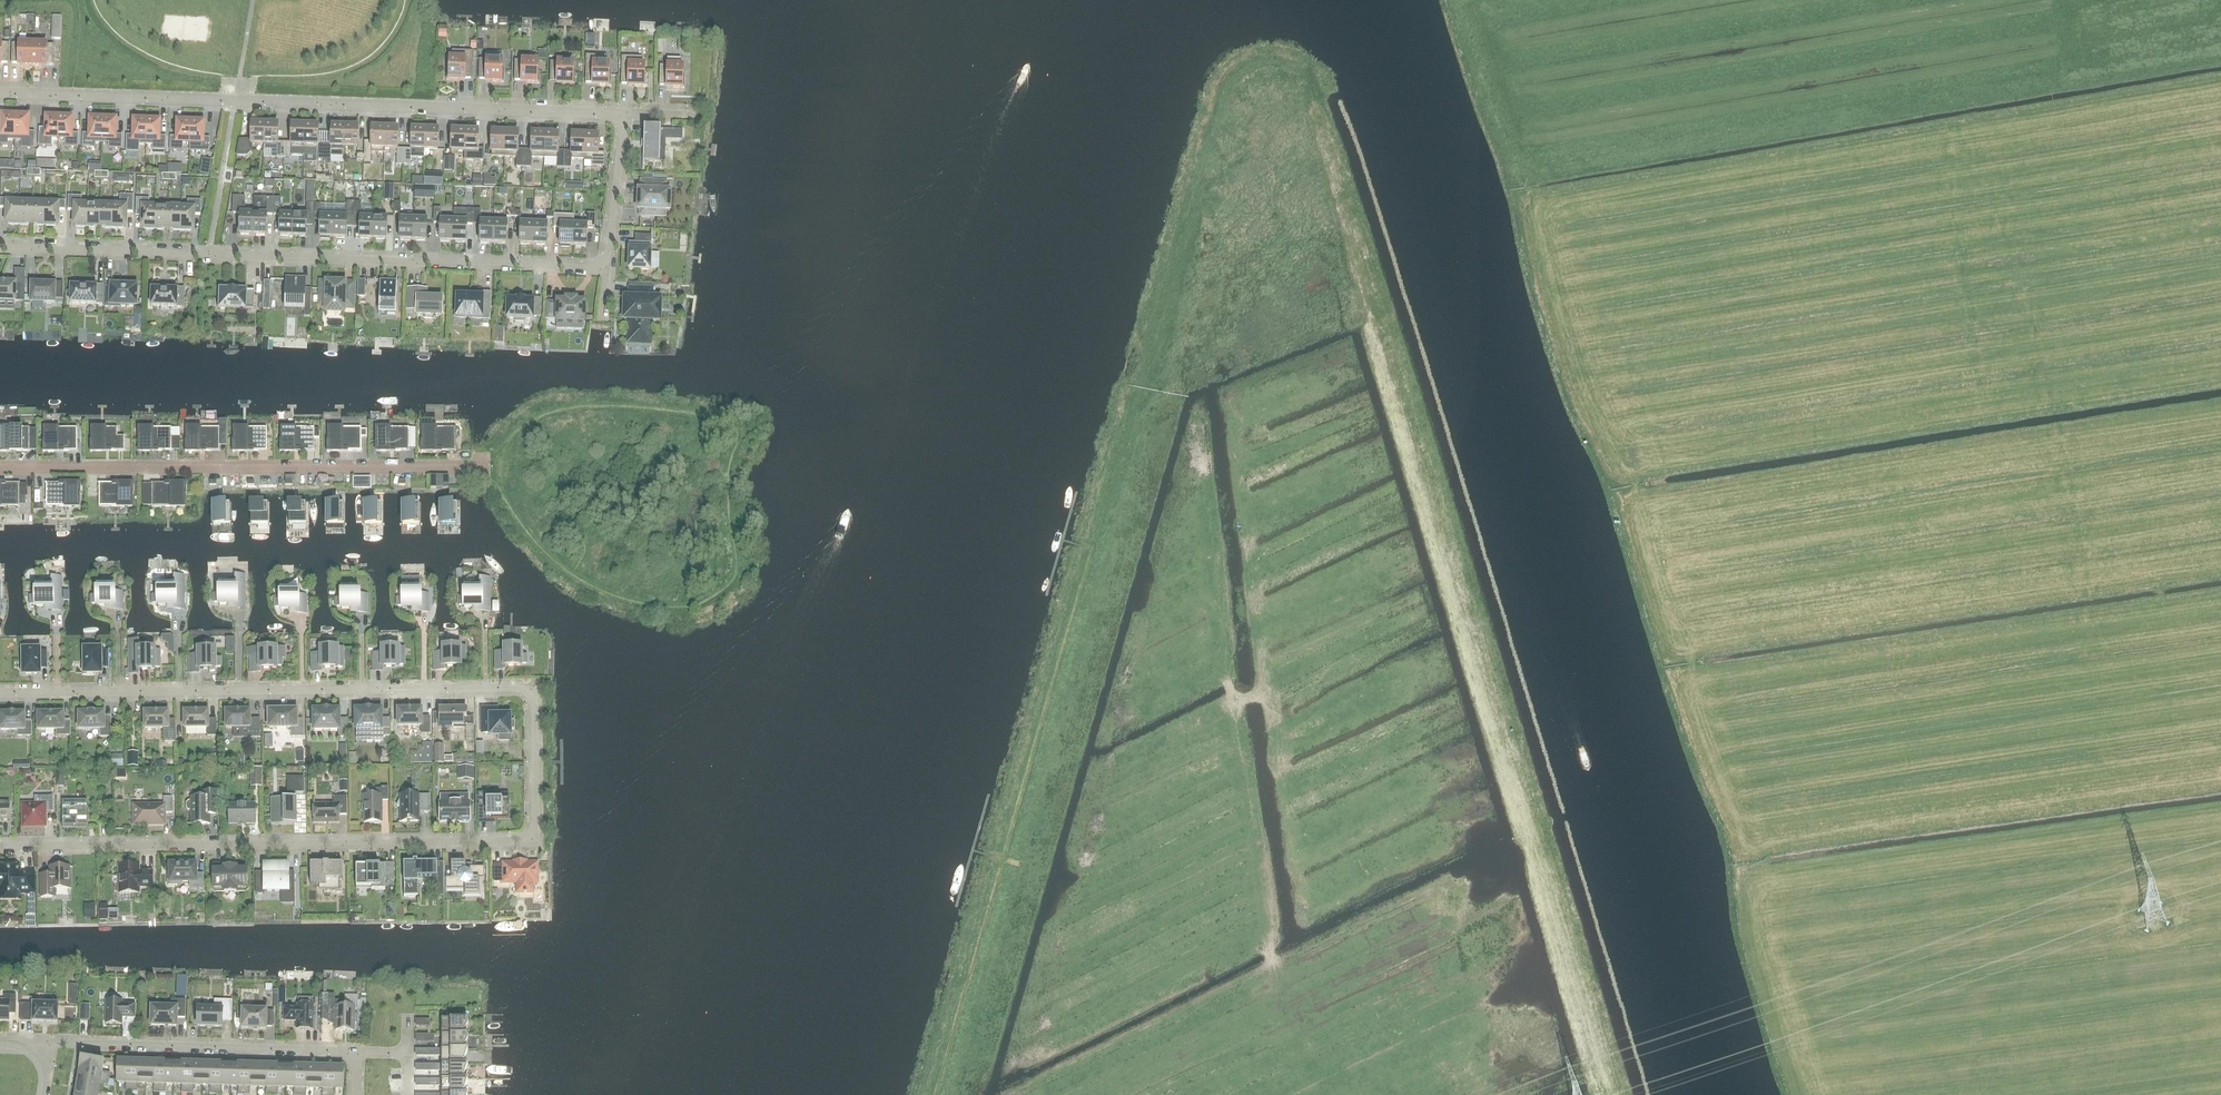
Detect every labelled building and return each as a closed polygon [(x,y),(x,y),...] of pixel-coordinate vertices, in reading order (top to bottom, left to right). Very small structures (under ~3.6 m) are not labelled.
[(61,17),(52,16),(51,39),(61,39),(61,17)] [(586,34),(585,45),(594,45),(594,34),(586,34)] [(0,65),(1,63),(8,63),(9,43),(0,43),(0,65)] [(18,66),(32,66),(33,44),(12,43),(11,63),(18,63),(18,66)] [(54,44),(33,44),(32,66),(46,67),(46,64),(53,65),(54,44)] [(452,58),(450,58),(449,69),(447,69),(446,69),(446,80),(464,81),(464,79),(472,79),(473,51),(472,51),(472,52),(453,51),(452,58)] [(585,83),(592,83),(592,85),(610,86),(611,74),(608,74),(608,63),(606,63),(606,57),(586,56),(586,55),(585,83)] [(641,58),(622,57),(622,56),(621,56),(620,84),(628,84),(628,87),(646,87),(646,75),(643,75),(644,65),(641,65),(641,58)] [(667,58),(666,65),(660,65),(659,85),(666,85),(666,88),(684,89),(685,77),(682,77),(682,66),(681,66),(681,58),(667,58)] [(478,79),(486,79),(486,82),(504,82),(504,70),(501,70),(502,60),(479,59),(478,79)] [(514,80),(521,81),(521,83),(539,84),(540,72),(537,72),(537,61),(514,60),(514,80)] [(549,81),(557,82),(557,84),(575,85),(575,73),(572,73),(573,62),(550,61),(549,81)] [(15,137),(15,115),(5,114),(4,115),(2,115),(1,131),(0,131),(0,145),(8,145),(8,137),(15,137)] [(15,115),(15,137),(21,137),(21,145),(34,146),(35,132),(28,132),(28,116),(26,116),(26,115),(15,115)] [(52,138),(58,138),(59,116),(48,116),(48,117),(46,117),(45,132),(39,132),(38,146),(52,146),(52,138)] [(70,116),(59,116),(58,138),(65,139),(64,147),(78,147),(78,133),(72,133),(72,118),(70,118),(70,116)] [(96,143),(102,143),(103,117),(92,117),(92,118),(90,118),(89,133),(82,133),(82,147),(95,148),(96,143)] [(114,118),(103,117),(102,143),(108,143),(108,148),(122,149),(122,135),(115,134),(116,119),(114,119),(114,118)] [(139,144),(146,144),(147,119),(136,119),(136,120),(133,120),(133,135),(126,135),(126,152),(139,152),(139,144)] [(147,119),(146,144),(152,145),(152,150),(165,150),(166,136),(159,136),(160,121),(157,121),(157,119),(147,119)] [(183,143),(190,143),(190,120),(180,120),(180,121),(177,121),(177,136),(170,136),(169,150),(183,151),(183,143)] [(190,143),(189,151),(209,152),(210,138),(203,137),(204,122),(201,122),(201,121),(190,120),(190,143)] [(276,157),(283,157),(284,142),(277,141),(278,124),(276,123),(276,122),(268,122),(268,123),(264,123),(264,148),(277,149),(276,157)] [(251,123),(251,140),(239,140),(237,155),(246,155),(251,151),(251,144),(263,144),(263,148),(264,148),(264,123),(251,123)] [(291,142),(284,142),(283,157),(290,158),(291,155),(303,155),(305,124),(291,124),(291,142)] [(318,125),(305,124),(303,155),(316,156),(316,159),(323,159),(324,143),(317,143),(318,125)] [(344,156),(344,151),(345,126),(341,126),(341,124),(333,124),(333,125),(331,125),(331,143),(324,143),(323,159),(331,159),(331,156),(344,156)] [(358,126),(345,126),(344,151),(344,147),(357,147),(358,126)] [(371,141),(371,152),(384,152),(384,148),(385,127),(372,127),(371,141)] [(385,127),(384,148),(397,149),(397,148),(398,128),(385,127)] [(411,149),(411,157),(424,158),(424,150),(425,129),(412,128),(411,149)] [(682,129),(660,129),(644,128),(642,169),(643,169),(643,159),(664,160),(664,139),(682,140),(682,129)] [(425,129),(424,150),(437,150),(438,129),(425,129)] [(452,129),(451,151),(464,151),(465,130),(452,129)] [(464,151),(464,160),(484,160),(484,148),(477,148),(478,130),(465,130),(464,151)] [(505,131),(504,156),(517,157),(516,166),(524,167),(524,150),(517,149),(518,132),(517,132),(517,130),(508,130),(508,131),(505,131)] [(492,131),(491,156),(504,156),(505,131),(492,131)] [(524,150),(524,167),(531,167),(531,157),(544,158),(545,133),(532,132),(531,150),(524,150)] [(564,151),(564,168),(571,168),(571,159),(584,159),(585,134),(581,134),(581,132),(573,132),(573,134),(572,134),(571,151),(564,151)] [(545,133),(544,158),(557,158),(557,167),(557,168),(564,168),(564,151),(557,151),(558,133),(545,133)] [(585,134),(584,159),(591,160),(591,166),(604,166),(604,152),(597,152),(598,135),(585,134)] [(453,157),(444,157),(444,169),(452,170),(453,157)] [(203,172),(211,173),(213,160),(205,159),(203,172)] [(37,160),(37,168),(44,168),(56,169),(56,160),(45,160),(37,160)] [(442,177),(425,176),(424,185),(441,185),(442,177)] [(484,177),(484,185),(495,185),(496,177),(491,177),(484,177)] [(655,215),(655,210),(669,210),(669,191),(665,191),(666,182),(641,181),(641,190),(638,190),(638,209),(640,209),(640,215),(655,215)] [(348,197),(356,198),(357,182),(348,182),(348,197)] [(582,185),(574,184),(574,182),(564,182),(563,190),(582,190),(582,185)] [(393,200),(393,185),(384,184),(384,200),(393,200)] [(425,185),(425,198),(434,199),(434,185),(425,185)] [(602,203),(602,194),(580,193),(580,202),(602,203)] [(133,212),(133,203),(133,195),(120,195),(119,203),(113,202),(112,228),(123,228),(123,227),(125,227),(126,212),(133,212)] [(76,227),(87,227),(88,202),(81,201),(81,196),(68,196),(67,210),(74,210),(74,225),(76,225),(76,227)] [(233,196),(232,213),(240,213),(239,234),(252,234),(253,209),(244,209),(245,197),(233,196)] [(253,209),(252,234),(265,235),(266,214),(273,214),(274,198),(262,197),(254,197),(253,209)] [(144,229),(155,229),(155,207),(149,207),(149,199),(136,198),(135,212),(142,212),(141,228),(144,228),(144,229)] [(274,198),(273,214),(280,215),(279,235),(292,236),(293,211),(280,210),(281,198),(274,198)] [(19,225),(20,202),(13,202),(13,199),(0,199),(0,207),(6,208),(6,223),(8,223),(8,224),(19,225)] [(37,225),(44,226),(45,200),(45,203),(32,203),(32,224),(37,224),(37,225)] [(65,201),(45,200),(44,226),(55,226),(55,225),(58,225),(58,209),(65,210),(65,201)] [(187,208),(181,208),(180,230),(191,231),(191,229),(193,229),(194,214),(200,214),(201,200),(187,200),(187,208)] [(333,212),(332,237),(345,238),(346,227),(346,224),(353,224),(354,202),(346,201),(346,205),(346,213),(333,212)] [(26,224),(32,224),(32,203),(20,202),(19,225),(26,225),(26,224)] [(94,226),(99,226),(100,202),(88,202),(87,227),(94,227),(94,226)] [(105,228),(112,228),(113,202),(112,206),(101,205),(101,202),(100,202),(99,226),(105,226),(105,228)] [(354,202),(353,224),(360,224),(360,227),(359,238),(372,239),(373,214),(360,213),(360,206),(361,202),(354,202)] [(293,211),(292,236),(305,236),(306,226),(306,222),(313,223),(313,219),(313,204),(307,203),(306,211),(293,211)] [(162,228),(167,229),(168,207),(155,207),(155,229),(162,230),(162,228)] [(172,230),(180,230),(181,208),(168,207),(167,229),(173,229),(172,230)] [(434,208),(433,223),(440,223),(439,241),(453,242),(453,216),(441,216),(441,208),(434,208)] [(453,216),(453,242),(466,242),(466,224),(473,224),(473,215),(474,209),(467,209),(454,209),(453,216)] [(473,215),(473,224),(480,225),(479,242),(493,243),(493,218),(480,217),(481,210),(474,209),(473,215)] [(320,219),(319,237),(320,237),(320,238),(329,239),(329,237),(332,237),(333,212),(320,212),(320,219)] [(595,214),(587,213),(586,221),(573,221),(573,224),(573,246),(586,246),(586,228),(595,228),(595,214)] [(373,214),(372,239),(386,239),(386,214),(373,214)] [(573,221),(574,215),(554,214),(553,227),(560,227),(559,245),(561,245),(561,247),(569,247),(569,246),(573,246),(573,224),(573,221)] [(399,240),(412,240),(413,215),(400,215),(399,240)] [(413,215),(412,240),(426,241),(426,215),(413,215)] [(493,218),(493,243),(506,243),(506,218),(493,218)] [(533,244),(533,219),(520,219),(519,244),(533,244)] [(533,219),(533,244),(546,245),(547,220),(533,219)] [(651,244),(652,229),(651,229),(651,235),(635,234),(634,243),(628,242),(628,243),(634,243),(634,248),(629,248),(628,269),(649,270),(650,244),(651,244)] [(15,301),(24,301),(24,295),(25,270),(15,269),(14,283),(0,282),(0,301),(15,301)] [(378,314),(387,314),(395,314),(397,276),(396,276),(396,281),(380,280),(378,314)] [(286,279),(285,310),(304,310),(305,280),(286,279)] [(365,296),(365,280),(357,280),(357,296),(365,296)] [(31,284),(31,302),(33,302),(32,309),(43,310),(43,302),(45,302),(47,304),(51,304),(52,302),(54,302),(54,298),(62,299),(63,283),(55,282),(55,284),(31,284)] [(353,308),(354,283),(320,282),(319,304),(325,305),(325,312),(344,312),(344,308),(353,308)] [(70,286),(70,303),(103,304),(103,285),(96,285),(96,287),(87,286),(70,286)] [(137,285),(120,285),(120,286),(111,286),(111,287),(105,287),(104,306),(111,306),(111,304),(120,305),(120,306),(126,306),(126,305),(135,305),(136,296),(137,296),(137,285)] [(153,289),(151,289),(151,306),(177,307),(183,307),(184,288),(177,288),(177,290),(176,290),(168,289),(161,289),(153,289)] [(228,290),(218,289),(217,308),(254,309),(254,291),(238,290),(238,289),(228,289),(228,290)] [(442,298),(426,297),(422,297),(423,289),(408,289),(408,306),(416,306),(416,315),(424,315),(424,318),(433,318),(433,316),(435,315),(441,316),(442,298)] [(624,318),(623,319),(624,319),(629,319),(628,342),(629,342),(649,343),(650,320),(659,320),(660,298),(651,298),(651,289),(630,289),(630,297),(624,297),(624,298),(625,298),(624,305),(624,311),(624,318)] [(481,319),(490,320),(491,292),(481,292),(481,297),(473,297),(473,296),(467,296),(457,296),(456,316),(481,317),(481,319)] [(532,316),(540,316),(541,299),(534,298),(534,301),(532,301),(523,301),(523,299),(517,298),(517,301),(508,300),(507,300),(507,301),(508,301),(507,317),(507,318),(508,318),(515,318),(515,321),(524,321),(524,319),(531,319),(532,319),(532,316)] [(584,321),(584,302),(557,301),(557,303),(547,302),(546,316),(556,316),(556,320),(584,321)] [(219,420),(219,428),(187,428),(187,440),(184,440),(184,452),(185,452),(185,451),(220,451),(220,450),(219,450),(219,446),(219,437),(226,437),(226,420),(219,420)] [(30,451),(30,450),(29,450),(29,437),(29,428),(0,428),(0,451),(30,451)] [(77,428),(44,428),(44,440),(42,440),(42,452),(43,452),(43,451),(77,451),(77,450),(77,428)] [(90,440),(90,452),(91,452),(91,451),(125,451),(125,450),(124,450),(124,436),(117,436),(117,428),(92,428),(92,440),(90,440)] [(171,428),(139,428),(139,451),(172,451),(172,450),(171,450),(171,428)] [(266,428),(234,428),(234,440),(232,440),(232,452),(233,452),(233,451),(267,451),(267,450),(266,450),(266,440),(266,428)] [(319,438),(319,429),(314,429),(314,428),(281,428),(281,440),(279,440),(279,452),(280,452),(280,451),(314,451),(314,450),(314,438),(319,438)] [(366,438),(367,430),(361,430),(361,428),(328,428),(328,440),(326,440),(326,452),(327,452),(327,451),(362,451),(362,450),(361,450),(361,438),(366,438)] [(409,428),(376,428),(376,451),(409,451),(409,450),(409,448),(409,428)] [(455,428),(423,428),(423,440),(420,440),(420,452),(421,452),(421,451),(456,451),(456,450),(455,450),(455,436),(455,429),(455,428)] [(293,475),(284,475),(284,485),(293,485),(293,475)] [(80,482),(80,483),(45,483),(45,484),(46,484),(46,506),(78,506),(78,494),(81,494),(81,482),(80,482)] [(99,484),(99,506),(131,506),(131,494),(133,494),(133,482),(133,483),(98,483),(98,484),(99,484)] [(152,484),(152,506),(184,506),(184,494),(186,494),(186,482),(185,482),(185,483),(151,483),(151,484),(152,484)] [(19,506),(19,505),(19,497),(19,484),(20,484),(20,483),(0,483),(0,506),(19,506)] [(213,504),(213,524),(230,524),(230,504),(220,504),(213,504)] [(258,504),(251,504),(251,524),(268,524),(268,504),(258,504)] [(295,504),(289,504),(289,524),(306,524),(306,504),(295,504)] [(327,504),(327,524),(344,524),(344,504),(333,504),(327,504)] [(364,504),(364,524),(381,524),(382,504),(371,504),(364,504)] [(402,504),(402,524),(419,524),(419,504),(409,504),(402,504)] [(440,504),(440,524),(457,524),(457,504),(447,504),(440,504)] [(244,607),(243,591),(243,575),(236,575),(235,576),(221,584),(219,584),(219,583),(219,594),(214,594),(214,602),(219,602),(219,605),(219,604),(236,604),(236,607),(243,607),(244,607)] [(463,597),(459,597),(459,605),(464,605),(464,608),(464,607),(473,607),(481,607),(481,610),(482,610),(488,610),(489,610),(489,594),(481,594),(481,578),(480,578),(480,579),(475,581),(472,575),(462,580),(466,587),(464,587),(464,586),(463,586),(463,597)] [(36,606),(44,606),(52,606),(52,609),(60,609),(61,609),(60,593),(60,579),(60,576),(55,576),(52,576),(52,577),(52,578),(37,586),(36,586),(36,585),(35,585),(35,596),(31,596),(31,604),(35,604),(35,607),(36,607),(36,606)] [(175,608),(183,608),(183,592),(175,592),(175,576),(174,576),(160,584),(158,584),(157,584),(158,595),(153,595),(153,603),(158,603),(158,605),(174,605),(175,608)] [(113,609),(122,609),(121,592),(114,592),(114,577),(113,577),(99,585),(97,585),(96,585),(96,596),(92,596),(92,603),(96,603),(96,606),(97,606),(113,605),(113,609)] [(402,598),(398,598),(398,606),(402,606),(402,608),(403,608),(411,608),(419,608),(419,611),(426,611),(428,611),(427,595),(420,595),(420,587),(420,578),(402,578),(402,587),(402,598)] [(297,612),(305,612),(305,596),(298,596),(298,580),(297,580),(297,581),(282,588),(281,588),(280,588),(280,599),(275,599),(275,607),(280,607),(280,609),(281,609),(297,609),(297,612)] [(341,598),(337,598),(337,606),(341,606),(341,609),(342,609),(342,608),(358,608),(358,612),(366,612),(366,595),(359,595),(359,587),(358,587),(358,588),(342,588),(342,587),(341,587),(341,598)] [(162,635),(159,640),(167,644),(168,651),(174,654),(174,638),(171,635),(162,635)] [(129,641),(129,656),(130,673),(138,673),(138,670),(155,669),(155,667),(159,667),(159,651),(155,651),(155,648),(154,648),(152,648),(137,641),(137,640),(137,641),(129,641)] [(259,647),(248,647),(248,655),(251,655),(251,671),(260,671),(260,668),(276,668),(276,666),(281,666),(281,665),(281,664),(281,658),(284,658),(283,648),(276,648),(276,647),(273,647),(259,640),(259,647)] [(442,653),(435,653),(435,670),(443,669),(443,666),(459,666),(460,666),(460,664),(465,664),(465,656),(460,656),(460,645),(442,645),(442,653)] [(503,653),(496,653),(496,669),(504,669),(504,666),(521,665),(520,666),(521,666),(521,663),(526,663),(526,655),(521,655),(521,645),(503,645),(503,653)] [(343,665),(342,665),(342,650),(342,648),(338,648),(337,646),(320,646),(320,655),(312,655),(313,671),(321,671),(321,667),(337,667),(337,668),(338,668),(338,667),(342,667),(343,667),(343,665)] [(381,654),(374,654),(374,670),(382,670),(382,667),(398,667),(399,667),(399,664),(403,664),(403,648),(399,648),(399,646),(381,646),(381,654)] [(100,648),(84,649),(84,659),(82,659),(82,669),(84,669),(84,673),(101,673),(101,667),(108,667),(108,651),(100,651),(100,648)] [(215,669),(215,666),(220,666),(220,658),(215,658),(215,648),(198,648),(198,656),(190,656),(190,672),(199,672),(198,669),(215,668),(215,669)] [(23,661),(20,661),(21,670),(23,670),(23,674),(40,674),(39,668),(47,668),(46,651),(39,652),(39,649),(23,649),(23,661)] [(456,709),(439,709),(439,712),(439,725),(439,730),(451,730),(451,726),(464,726),(474,726),(474,716),(467,717),(466,709),(465,709),(465,705),(456,705),(456,709)] [(510,715),(498,715),(492,715),(492,708),(482,709),(482,733),(490,733),(490,735),(499,735),(499,740),(510,740),(510,730),(515,729),(515,721),(510,721),(510,715)] [(348,721),(339,721),(339,710),(329,710),(329,709),(323,710),(313,710),(314,730),(340,729),(340,736),(348,736),(348,721)] [(355,710),(356,729),(365,729),(365,741),(383,741),(383,736),(390,736),(390,721),(381,721),(381,710),(371,710),(371,709),(365,709),(365,710),(355,710)] [(421,717),(421,709),(397,709),(398,726),(421,726),(421,733),(430,733),(430,717),(421,717)] [(296,710),(269,711),(269,728),(291,727),(291,737),(303,737),(303,720),(296,720),(296,710)] [(208,711),(184,712),(184,728),(207,728),(207,736),(216,735),(216,719),(208,719),(208,711)] [(250,711),(226,711),(226,728),(234,728),(240,728),(240,737),(249,737),(260,737),(260,718),(250,719),(250,711)] [(100,737),(111,737),(111,717),(104,717),(104,713),(94,713),(94,712),(88,712),(88,713),(78,713),(78,715),(77,715),(77,722),(79,722),(79,729),(100,729),(100,737)] [(144,729),(163,728),(163,742),(175,741),(175,719),(168,720),(168,712),(144,712),(144,729)] [(32,736),(31,722),(24,722),(24,714),(14,714),(14,713),(9,713),(9,714),(0,714),(0,730),(17,730),(17,736),(32,736)] [(38,730),(56,730),(56,736),(70,736),(70,721),(63,721),(63,713),(54,713),(47,713),(38,713),(38,730)] [(435,745),(435,763),(444,763),(444,762),(453,762),(452,756),(443,757),(443,745),(435,745)] [(123,754),(111,754),(111,766),(123,766),(123,754)] [(465,755),(465,763),(474,763),(474,755),(465,755)] [(262,787),(262,767),(250,767),(251,787),(262,787)] [(473,768),(459,768),(459,779),(473,779),(473,768)] [(64,786),(64,770),(56,770),(56,786),(64,786)] [(304,792),(303,777),(287,777),(287,792),(304,792)] [(362,807),(362,810),(363,812),(363,822),(373,822),(374,823),(379,823),(380,822),(382,822),(382,800),(388,800),(388,787),(381,787),(381,789),(376,789),(376,795),(363,795),(363,805),(362,807)] [(188,801),(186,803),(186,808),(188,810),(191,810),(191,823),(186,823),(186,824),(210,824),(210,814),(217,814),(217,792),(203,792),(203,797),(191,797),(191,801),(188,801)] [(486,806),(479,806),(479,821),(498,821),(509,820),(509,799),(509,794),(495,794),(496,799),(485,800),(486,806)] [(430,795),(418,795),(400,795),(400,799),(397,805),(400,808),(401,822),(418,821),(418,812),(423,812),(423,800),(430,800),(430,795)] [(440,821),(451,821),(451,822),(460,822),(460,821),(469,821),(469,802),(468,802),(468,795),(441,795),(441,803),(440,803),(440,821)] [(23,812),(23,826),(45,825),(44,812),(53,812),(53,796),(34,796),(35,803),(22,803),(22,812),(23,812)] [(333,797),(333,804),(313,804),(313,822),(339,822),(339,815),(347,815),(347,796),(333,797)] [(163,805),(134,806),(134,824),(164,824),(164,813),(173,813),(173,797),(163,797),(163,805)] [(272,823),(296,823),(296,799),(272,799),(272,823)] [(62,825),(87,825),(87,800),(62,800),(62,825)] [(254,805),(229,805),(229,823),(254,823),(254,805)] [(9,819),(9,806),(0,806),(0,819),(9,819)] [(331,862),(331,864),(310,864),(310,867),(309,867),(309,868),(310,868),(310,886),(325,885),(325,889),(339,889),(339,891),(339,879),(342,879),(342,863),(332,864),(332,862),(331,862)] [(418,896),(418,877),(437,877),(437,896),(444,896),(443,862),(403,863),(404,896),(418,896)] [(465,862),(451,862),(451,878),(446,878),(446,890),(465,890),(465,895),(479,895),(479,879),(484,879),(484,867),(465,867),(465,862)] [(383,865),(356,865),(356,887),(371,887),(371,890),(385,890),(385,880),(394,880),(394,863),(383,863),(383,865)] [(537,863),(503,863),(503,864),(494,864),(494,882),(503,882),(503,883),(519,882),(519,892),(523,892),(523,894),(526,894),(526,892),(533,892),(533,882),(537,882),(537,863)] [(236,864),(213,865),(213,888),(224,888),(224,892),(236,891),(236,887),(247,887),(247,870),(236,870),(236,864)] [(263,872),(255,872),(256,894),(264,894),(264,891),(281,890),(281,893),(281,895),(295,895),(294,872),(288,872),(288,864),(263,864),(263,872)] [(138,865),(119,866),(120,893),(139,893),(139,887),(153,887),(152,871),(138,871),(138,865)] [(167,873),(167,885),(174,885),(174,882),(190,882),(190,889),(203,889),(203,874),(195,874),(195,865),(170,865),(170,873),(167,873)] [(50,874),(40,874),(40,878),(41,898),(52,897),(56,897),(56,889),(71,888),(71,879),(69,879),(69,867),(73,867),(73,866),(50,866),(50,874)] [(19,897),(19,893),(33,892),(33,876),(33,871),(19,871),(19,867),(0,867),(0,897),(19,897)] [(278,989),(278,1003),(286,1003),(286,989),(278,989)] [(16,995),(4,995),(4,1002),(0,1001),(0,1019),(9,1019),(9,1002),(16,1003),(16,995)] [(328,1015),(328,1022),(335,1023),(335,1030),(353,1031),(354,1006),(344,1006),(345,1000),(329,1000),(329,995),(322,995),(322,1015),(328,1015)] [(170,1007),(152,1007),(151,1025),(176,1026),(176,1017),(185,1018),(186,1000),(171,999),(170,1007)] [(214,1009),(198,1008),(197,1026),(221,1027),(222,1020),(231,1020),(232,1000),(214,1000),(214,1009)] [(122,1001),(106,1001),(105,1024),(122,1024),(122,1017),(135,1018),(135,1004),(122,1003),(122,1001)] [(20,1011),(26,1011),(26,1019),(32,1019),(32,1022),(57,1022),(58,1004),(56,1004),(54,1003),(50,1002),(48,1004),(42,1004),(41,1002),(36,1002),(34,1004),(20,1003),(20,1011)] [(79,1004),(78,1020),(88,1020),(89,1005),(79,1004)] [(297,1007),(284,1006),(283,1021),(297,1021),(296,1029),(313,1030),(313,1005),(297,1004),(297,1007)] [(257,1010),(242,1010),(242,1028),(265,1028),(265,1026),(273,1027),(274,1011),(264,1010),(263,1009),(258,1009),(257,1010)] [(441,1019),(441,1032),(464,1032),(465,1030),(466,1027),(467,1025),(468,1021),(468,1019),(466,1019),(466,1016),(456,1016),(456,1019),(441,1019)] [(441,1047),(464,1047),(465,1046),(466,1042),(467,1040),(468,1036),(468,1034),(441,1034),(441,1047)] [(415,1050),(416,1050),(416,1056),(441,1056),(441,1062),(464,1062),(468,1049),(415,1049),(415,1050)] [(78,1073),(78,1074),(109,1079),(110,1073),(102,1072),(103,1064),(104,1064),(104,1063),(103,1063),(103,1061),(111,1061),(111,1060),(92,1060),(92,1061),(81,1059),(81,1060),(81,1062),(79,1073),(78,1073)] [(118,1060),(117,1073),(117,1082),(126,1083),(125,1091),(131,1092),(132,1060),(132,1061),(118,1060)] [(132,1060),(131,1092),(137,1092),(138,1083),(145,1083),(146,1061),(133,1061),(133,1060),(132,1060)] [(146,1061),(145,1083),(154,1083),(153,1092),(159,1092),(160,1061),(160,1062),(147,1061),(146,1061)] [(160,1061),(159,1092),(165,1093),(166,1084),(174,1084),(174,1061),(174,1062),(161,1062),(161,1061),(160,1061)] [(174,1061),(174,1084),(182,1084),(181,1093),(187,1093),(188,1062),(175,1062),(175,1061),(174,1061)] [(188,1062),(187,1093),(193,1093),(194,1085),(202,1085),(202,1062),(202,1063),(189,1063),(189,1062),(188,1062)] [(202,1062),(202,1085),(210,1085),(209,1094),(216,1094),(216,1063),(203,1063),(203,1062),(202,1062)] [(216,1063),(216,1094),(221,1094),(222,1085),(230,1086),(231,1063),(230,1063),(230,1064),(217,1063),(216,1063)] [(231,1063),(230,1086),(238,1086),(238,1094),(244,1094),(245,1063),(244,1063),(244,1064),(231,1064),(231,1063)] [(244,1094),(248,1094),(250,1094),(250,1086),(258,1086),(259,1064),(258,1064),(258,1065),(245,1064),(245,1063),(244,1094)] [(258,1086),(266,1087),(266,1094),(272,1094),(273,1064),(272,1064),(272,1065),(259,1065),(259,1064),(258,1086)] [(272,1094),(278,1094),(278,1087),(286,1087),(287,1065),(286,1065),(273,1065),(273,1064),(272,1094)] [(441,1077),(463,1077),(468,1064),(415,1064),(415,1065),(416,1065),(416,1071),(441,1071),(441,1077)] [(286,1087),(294,1087),(294,1094),(300,1094),(301,1065),(300,1065),(300,1066),(287,1065),(286,1087)] [(300,1094),(306,1094),(306,1088),(314,1088),(315,1066),(314,1066),(301,1066),(301,1065),(300,1094)] [(314,1088),(322,1088),(322,1094),(328,1094),(329,1066),(328,1066),(328,1067),(315,1066),(314,1088)] [(328,1094),(334,1094),(334,1089),(343,1089),(343,1067),(329,1067),(329,1066),(328,1094)] [(79,1074),(77,1087),(76,1087),(76,1088),(98,1091),(100,1084),(108,1085),(109,1079),(78,1074),(79,1074)] [(441,1086),(441,1092),(463,1092),(468,1079),(415,1079),(415,1080),(416,1080),(416,1086),(441,1086)]
